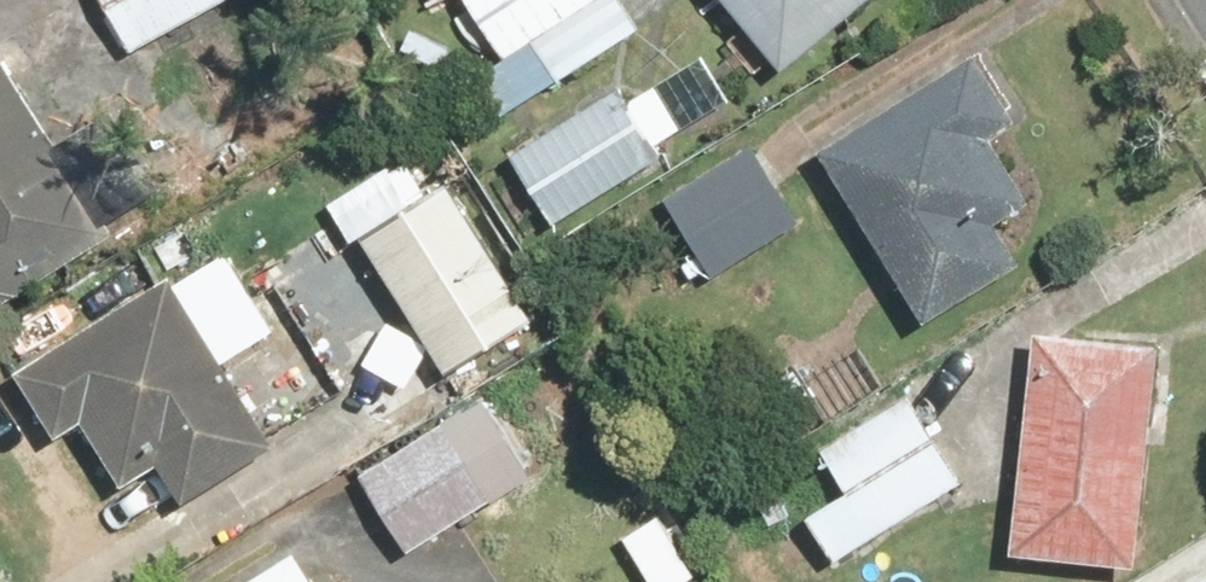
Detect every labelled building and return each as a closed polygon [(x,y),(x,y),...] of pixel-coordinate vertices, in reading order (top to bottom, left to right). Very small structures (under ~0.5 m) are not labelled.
[(134,53),(232,0),(106,0),(134,53)] [(569,85),(647,29),(626,0),(472,0),(514,58),(537,41),(569,85)] [(794,73),(881,0),(733,0),(794,73)] [(124,237),(0,49),(0,318),(124,237)] [(987,49),(830,147),(940,318),(1028,261),(1005,226),(1043,202),(1002,138),(1032,118),(987,49)] [(670,160),(662,148),(687,131),(661,91),(635,109),(622,89),(520,158),(568,229),(670,160)] [(763,145),(675,198),(724,280),(812,228),(763,145)] [(542,323),(460,186),(370,239),(452,377),(542,323)] [(167,472),(182,496),(271,444),(179,285),(27,373),(66,440),(95,423),(134,491),(167,472)] [(1164,343),(1039,337),(1029,552),(1153,558),(1164,343)] [(841,551),(844,555),(976,467),(924,390),(832,451),(861,493),(789,542),(809,572),(841,551)] [(538,481),(490,404),(370,477),(417,555),(538,481)] [(306,552),(258,581),(325,581),(306,552)]
